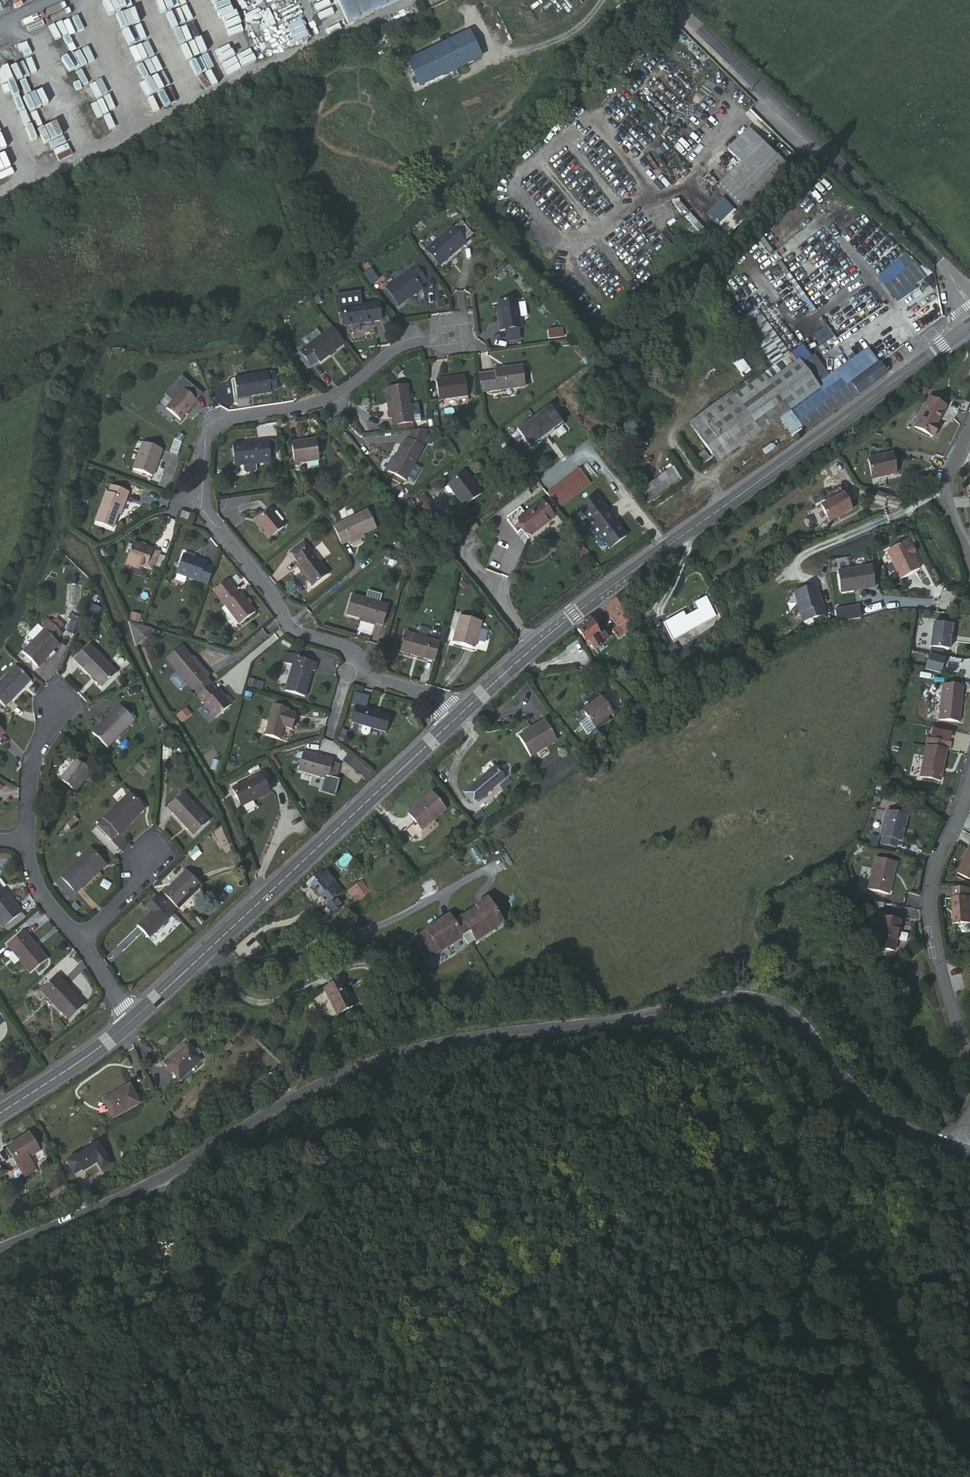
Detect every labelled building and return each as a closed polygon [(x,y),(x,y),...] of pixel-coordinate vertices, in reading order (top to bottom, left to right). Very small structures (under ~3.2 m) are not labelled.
[(347,18),(385,0),(338,0),(347,18)] [(245,27),(258,22),(253,7),(240,12),(245,27)] [(293,42),(308,37),(301,19),(286,24),(293,42)] [(471,42),(415,69),(428,95),(484,68),(471,42)] [(12,117),(18,127),(30,121),(24,111),(12,117)] [(56,122),(43,126),(47,139),(60,135),(56,122)] [(38,131),(25,136),(29,149),(43,144),(38,131)] [(746,167),(725,187),(752,216),(761,208),(796,174),(754,131),(732,152),(746,167)] [(752,216),(725,187),(721,191),(749,219),(752,216)] [(715,224),(732,209),(721,197),(704,212),(715,224)] [(761,208),(752,216),(755,219),(764,211),(761,208)] [(464,223),(457,230),(470,242),(476,236),(464,223)] [(470,242),(457,230),(456,229),(431,254),(445,269),(471,243),(470,242)] [(907,252),(876,276),(894,300),(926,276),(907,252)] [(406,310),(423,298),(430,292),(428,290),(434,286),(422,270),(392,292),(406,310)] [(371,281),(380,293),(386,289),(377,276),(371,281)] [(386,289),(380,293),(383,298),(390,293),(386,289)] [(430,292),(423,298),(425,302),(432,296),(430,292)] [(506,305),(507,313),(509,326),(506,327),(507,335),(528,332),(524,303),(506,305)] [(559,322),(543,306),(538,310),(554,327),(559,322)] [(385,308),(349,317),(354,338),(390,329),(385,308)] [(559,333),(564,328),(559,322),(554,327),(559,333)] [(821,345),(833,336),(825,325),(813,333),(821,345)] [(352,346),(339,329),(329,337),(324,331),(311,341),(315,347),(307,353),(318,368),(325,363),(326,364),(352,346)] [(585,352),(581,356),(585,360),(589,357),(585,352)] [(768,381),(776,391),(805,370),(820,391),(832,383),(816,361),(813,363),(806,353),(768,381)] [(892,378),(885,368),(873,353),(832,383),(820,391),(805,370),(776,391),(792,413),(806,432),(810,438),(834,420),(852,406),(862,400),(864,398),(873,392),(888,381),(892,378)] [(530,368),(501,373),(502,376),(495,378),(498,396),(534,390),(530,368)] [(240,376),(244,394),(259,391),(259,395),(277,391),(277,388),(285,387),(282,372),(274,373),(273,370),(240,376)] [(495,378),(487,379),(490,397),(498,396),(495,378)] [(178,403),(172,411),(186,423),(203,403),(194,395),(200,389),(188,379),(171,397),(172,398),(178,403)] [(806,432),(792,413),(776,391),(775,392),(764,379),(704,423),(729,458),(780,420),(780,421),(794,440),(806,432)] [(456,384),(443,386),(446,406),(475,400),(472,380),(456,382),(456,384)] [(200,389),(194,395),(203,403),(209,397),(200,389)] [(166,405),(172,411),(178,403),(172,398),(166,405)] [(396,401),(398,414),(401,430),(420,427),(421,427),(416,398),(396,401)] [(570,428),(556,409),(523,433),(536,452),(570,428)] [(954,418),(937,409),(923,438),(942,448),(947,438),(945,437),(954,418)] [(729,458),(704,423),(693,431),(719,465),(729,458)] [(426,432),(421,441),(435,449),(443,437),(442,430),(426,432)] [(436,450),(435,449),(421,441),(418,439),(414,446),(413,445),(404,459),(397,472),(416,483),(417,482),(423,486),(432,472),(425,468),(436,450)] [(324,444),(299,448),(303,469),(327,466),(324,444)] [(283,445),(276,446),(277,458),(285,458),(283,445)] [(276,446),(240,451),(243,472),(252,471),(252,477),(255,479),(263,478),(265,476),(264,469),(279,467),(277,458),(276,446)] [(151,447),(141,474),(161,481),(171,454),(151,447)] [(397,472),(404,459),(401,457),(394,470),(397,472)] [(899,464),(875,469),(879,489),(903,484),(899,464)] [(680,470),(648,494),(658,509),(691,485),(680,470)] [(585,474),(553,497),(564,513),(596,489),(585,474)] [(487,496),(471,475),(454,488),(470,509),(487,496)] [(120,534),(126,519),(132,503),(134,504),(137,496),(119,490),(116,498),(114,497),(102,527),(120,534)] [(605,540),(615,553),(632,541),(622,527),(618,529),(609,517),(612,514),(602,500),(585,513),(595,527),(593,528),(603,541),(605,540)] [(849,501),(826,510),(832,526),(856,517),(849,501)] [(547,506),(523,524),(536,540),(560,522),(547,506)] [(277,514),(262,525),(277,543),(292,531),(277,514)] [(190,515),(187,523),(195,525),(197,519),(190,515)] [(346,545),(349,551),(355,548),(370,541),(383,535),(375,517),(340,532),(346,545)] [(370,541),(355,548),(357,551),(372,544),(370,541)] [(132,568),(141,571),(143,567),(147,569),(160,574),(167,555),(141,545),(132,568)] [(911,549),(892,558),(905,586),(924,576),(911,549)] [(317,552),(312,556),(316,562),(309,568),(307,569),(308,570),(306,572),(321,590),(338,577),(317,552)] [(316,562),(312,556),(304,562),(309,568),(316,562)] [(181,583),(213,595),(219,579),(210,575),(211,573),(188,564),(181,583)] [(879,578),(845,583),(848,604),(863,602),(863,601),(882,598),(879,578)] [(228,592),(233,598),(240,592),(235,586),(228,592)] [(221,597),(226,604),(247,630),(264,617),(248,598),(246,600),(240,592),(233,598),(228,592),(221,597)] [(650,610),(638,594),(612,613),(625,631),(634,622),(650,610)] [(830,618),(824,599),(803,605),(809,625),(810,624),(813,632),(834,626),(832,617),(830,618)] [(359,600),(353,620),(389,631),(395,612),(359,600)] [(858,603),(835,608),(837,622),(861,617),(858,603)] [(691,622),(672,635),(683,651),(724,622),(712,604),(700,613),(704,619),(693,626),(691,622)] [(142,614),(138,623),(145,625),(149,616),(142,614)] [(78,615),(75,621),(85,625),(88,618),(78,615)] [(607,630),(601,622),(582,636),(593,650),(595,649),(600,655),(611,647),(615,644),(610,637),(613,634),(609,629),(607,630)] [(636,625),(634,622),(625,631),(618,637),(619,639),(623,644),(632,637),(636,625)] [(468,623),(460,649),(481,655),(489,629),(468,623)] [(58,628),(65,635),(69,631),(63,624),(58,628)] [(155,631),(133,624),(136,631),(139,639),(144,654),(155,631)] [(29,657),(35,664),(44,672),(66,650),(62,646),(69,639),(65,635),(58,628),(55,625),(48,633),(51,636),(39,647),(29,657)] [(955,632),(937,629),(934,654),(952,656),(955,632)] [(34,642),(39,647),(51,636),(48,633),(46,630),(34,642)] [(432,664),(441,667),(447,648),(411,638),(404,658),(432,666),(432,664)] [(96,643),(80,658),(107,686),(123,670),(96,643)] [(611,647),(600,655),(605,661),(616,653),(611,647)] [(209,675),(199,662),(189,650),(173,663),(184,676),(194,689),(199,694),(212,684),(217,680),(211,673),(209,675)] [(291,668),(299,670),(301,662),(307,664),(308,661),(295,657),(291,668)] [(201,660),(199,662),(209,675),(211,673),(201,660)] [(930,661),(927,675),(942,679),(946,665),(930,661)] [(301,662),(299,670),(291,696),(312,702),(320,676),(322,677),(325,669),(307,664),(301,662)] [(44,672),(35,664),(32,667),(41,675),(44,672)] [(0,684),(0,696),(9,706),(36,681),(20,665),(0,684)] [(194,689),(184,676),(177,682),(185,692),(189,694),(194,689)] [(212,684),(200,694),(205,699),(216,690),(212,684)] [(205,699),(203,701),(221,723),(237,710),(225,695),(223,697),(217,690),(216,690),(205,699)] [(965,693),(946,691),(942,725),(962,727),(965,693)] [(602,728),(605,726),(616,720),(632,708),(625,698),(614,706),(609,699),(590,712),(602,728)] [(121,702),(93,729),(108,745),(136,717),(121,702)] [(177,715),(181,721),(192,715),(188,708),(177,715)] [(280,709),(271,741),(286,746),(290,733),(298,735),(303,720),(294,718),(295,714),(280,709)] [(377,734),(393,739),(397,723),(363,712),(358,728),(369,731),(367,738),(369,741),(372,742),(375,741),(377,734)] [(493,720),(484,728),(489,734),(498,725),(493,720)] [(616,720),(605,726),(608,730),(618,722),(616,720)] [(0,724),(0,742),(9,733),(0,724)] [(543,724),(518,743),(533,762),(557,742),(543,724)] [(956,749),(933,745),(926,784),(946,787),(952,757),(954,757),(956,749)] [(308,754),(303,775),(333,783),(334,780),(341,783),(346,768),(338,766),(339,763),(308,754)] [(353,758),(347,765),(365,779),(371,772),(353,758)] [(83,761),(65,777),(77,791),(95,775),(83,761)] [(500,771),(468,798),(475,806),(481,802),(484,805),(511,783),(500,771)] [(264,780),(237,796),(246,811),(273,794),(264,780)] [(183,786),(174,794),(180,800),(173,807),(201,835),(216,819),(189,791),(188,792),(183,786)] [(107,818),(101,824),(115,839),(122,832),(122,833),(150,807),(134,791),(107,817),(107,818)] [(437,798),(428,805),(431,808),(416,820),(428,833),(451,814),(437,798)] [(431,808),(428,805),(414,817),(416,820),(431,808)] [(485,815),(476,821),(484,831),(493,825),(485,815)] [(82,818),(70,830),(74,834),(86,824),(82,818)] [(909,822),(889,818),(884,845),(887,845),(902,848),(905,848),(909,822)] [(902,848),(887,845),(886,853),(900,855),(902,848)] [(64,878),(65,878),(80,894),(80,895),(111,865),(95,849),(64,878)] [(902,871),(881,867),(875,898),(897,902),(902,871)] [(194,872),(171,894),(185,909),(209,887),(194,872)] [(330,877),(315,889),(339,916),(346,910),(339,903),(348,896),(330,877)] [(80,894),(65,878),(60,884),(74,900),(80,894)] [(10,925),(27,909),(0,881),(0,914),(10,925)] [(358,889),(367,900),(374,896),(364,885),(358,889)] [(362,904),(367,900),(358,889),(353,894),(362,904)] [(960,893),(960,904),(958,906),(962,930),(969,929),(969,894),(960,893)] [(431,934),(424,939),(438,959),(474,936),(479,942),(495,932),(497,934),(508,927),(491,903),(479,911),(480,914),(466,923),(464,921),(459,925),(453,919),(445,924),(447,926),(433,935),(431,934)] [(163,908),(143,926),(155,939),(175,921),(163,908)] [(908,930),(889,926),(883,955),(902,959),(908,930)] [(28,933),(12,948),(38,975),(54,959),(28,933)] [(276,947),(269,952),(276,963),(283,958),(276,947)] [(790,962),(783,970),(796,981),(802,974),(797,969),(797,968),(790,962)] [(41,987),(46,992),(59,980),(54,975),(41,987)] [(59,980),(46,992),(45,994),(67,1017),(84,1001),(62,978),(59,980)] [(343,1016),(359,1007),(362,1006),(355,996),(353,997),(344,983),(329,993),(343,1016)] [(170,1064),(181,1080),(207,1064),(196,1047),(170,1064)] [(113,1120),(142,1103),(132,1086),(103,1102),(113,1120)] [(34,1137),(11,1150),(27,1179),(40,1172),(33,1161),(44,1155),(34,1137)] [(78,1160),(69,1165),(77,1178),(85,1174),(86,1175),(101,1167),(105,1175),(115,1169),(102,1148),(99,1147),(93,1150),(92,1153),(79,1161),(78,1160)]
